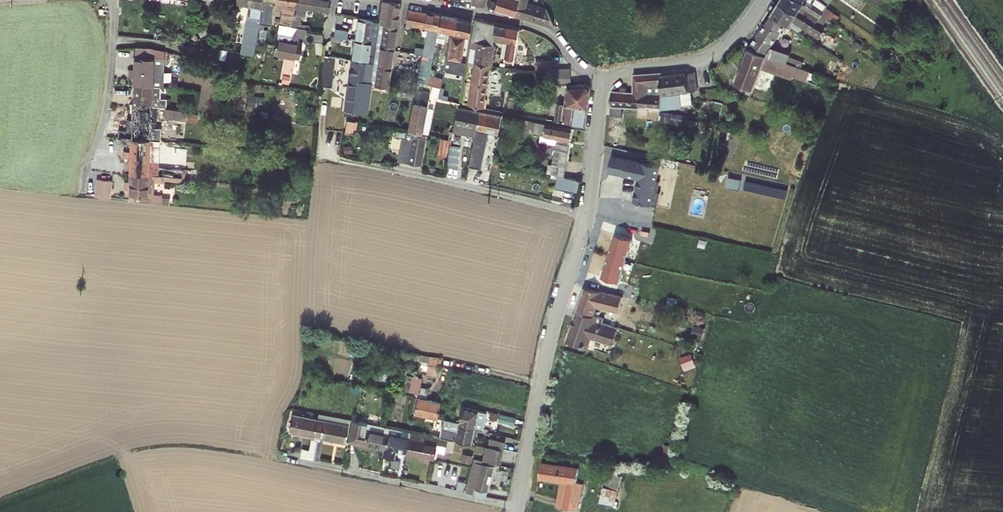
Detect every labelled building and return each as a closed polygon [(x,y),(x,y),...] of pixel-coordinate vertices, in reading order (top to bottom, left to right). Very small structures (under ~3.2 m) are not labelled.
[(263,0),(237,0),(237,2),(252,4),(250,15),(254,16),(253,24),(248,23),(242,53),(245,54),(254,55),(260,20),(263,5),(263,0)] [(295,6),(295,10),(292,26),(300,28),(301,23),(302,16),(305,17),(307,8),(330,12),(332,0),(297,0),(295,6)] [(495,8),(516,14),(519,0),(498,0),(497,2),(495,8)] [(516,14),(555,26),(547,10),(535,5),(528,2),(528,0),(519,0),(516,14)] [(751,42),(765,52),(744,47),(737,84),(757,88),(761,69),(809,79),(811,70),(799,62),(793,61),(795,51),(779,48),(774,45),(784,28),(792,22),(802,28),(805,26),(821,36),(826,28),(828,19),(824,13),(833,0),(778,0),(751,42)] [(380,24),(385,25),(398,27),(401,4),(384,1),(384,2),(381,22),(380,24)] [(271,7),(263,5),(260,20),(268,22),(271,7)] [(292,26),(295,10),(291,10),(291,13),(286,12),(283,25),(292,26)] [(438,37),(442,16),(410,10),(407,24),(430,28),(426,49),(416,48),(415,53),(425,54),(434,56),(435,51),(437,42),(438,37)] [(442,16),(438,37),(446,39),(448,31),(454,32),(457,19),(442,16)] [(377,43),(378,41),(380,24),(381,22),(360,19),(357,40),(377,43)] [(473,22),(457,19),(454,32),(454,36),(465,38),(470,38),(473,22)] [(477,19),(473,41),(493,45),(494,41),(503,42),(505,42),(507,25),(479,20),(477,19)] [(292,74),(294,63),(296,53),(296,50),(300,35),(305,36),(307,29),(300,28),(292,26),(283,25),(280,24),(279,30),(278,30),(278,31),(293,34),(291,42),(277,40),(274,54),(284,56),(283,60),(281,72),(292,74)] [(377,43),(377,44),(395,47),(398,27),(385,25),(382,41),(378,41),(377,43)] [(519,27),(507,25),(505,42),(507,43),(505,61),(515,63),(520,28),(519,27)] [(336,29),(335,37),(343,38),(347,38),(349,31),(336,29)] [(461,68),(465,38),(454,36),(452,36),(447,65),(461,68)] [(377,43),(357,40),(354,60),(374,63),(377,44),(377,43)] [(476,49),(475,62),(490,65),(493,45),(473,41),(471,48),(476,49)] [(186,44),(184,54),(208,58),(210,48),(186,44)] [(377,44),(374,63),(374,65),(392,68),(395,47),(377,44)] [(136,48),(136,57),(162,58),(164,58),(165,51),(155,48),(136,48)] [(434,56),(425,54),(421,70),(431,72),(434,56)] [(159,87),(161,87),(162,58),(136,57),(135,70),(131,70),(130,78),(135,78),(135,86),(153,87),(159,87)] [(537,58),(537,67),(553,67),(554,58),(537,58)] [(351,80),(371,83),(374,65),(374,63),(354,60),(351,80)] [(484,108),(490,65),(475,62),(469,105),(482,107),(484,108)] [(333,78),(334,65),(327,64),(323,64),(321,76),(333,78)] [(374,65),(371,83),(371,85),(389,88),(392,68),(374,65)] [(450,69),(445,68),(443,79),(441,88),(439,99),(445,100),(450,69)] [(690,72),(634,72),(634,90),(612,90),(612,115),(624,115),(624,106),(640,106),(640,116),(662,116),(662,106),(690,106),(690,72)] [(502,85),(492,83),(491,91),(500,93),(502,85)] [(591,88),(588,84),(570,85),(569,85),(566,104),(558,103),(556,119),(587,126),(591,88)] [(152,106),(153,87),(135,86),(134,105),(152,106)] [(168,87),(161,87),(159,87),(158,95),(168,96),(168,87)] [(439,89),(433,87),(431,97),(437,98),(439,89)] [(430,92),(422,91),(422,94),(416,92),(410,131),(423,133),(430,92)] [(167,108),(168,96),(158,95),(157,107),(167,108)] [(151,140),(152,106),(134,105),(133,131),(120,131),(120,139),(133,139),(151,140)] [(178,109),(167,108),(166,115),(178,116),(178,109)] [(477,130),(481,113),(458,109),(453,133),(476,138),(477,130)] [(503,117),(481,113),(477,130),(498,134),(503,117)] [(347,120),(345,132),(352,133),(354,121),(347,120)] [(557,139),(551,174),(564,177),(570,145),(569,145),(572,129),(527,121),(527,124),(536,126),(534,134),(557,139)] [(408,130),(397,129),(396,135),(403,137),(400,161),(422,165),(427,135),(408,132),(408,130)] [(479,131),(470,166),(480,168),(488,140),(490,134),(479,131)] [(442,136),(439,154),(448,156),(451,138),(442,136)] [(133,139),(132,152),(132,158),(131,173),(149,174),(164,176),(171,177),(171,163),(150,161),(151,140),(133,139)] [(451,146),(447,168),(457,170),(461,147),(451,146)] [(618,150),(612,155),(609,172),(638,180),(633,203),(652,207),(664,159),(618,150)] [(149,174),(131,173),(131,184),(127,184),(127,189),(131,190),(130,200),(162,204),(163,196),(164,194),(153,193),(154,182),(163,183),(164,180),(164,176),(149,174)] [(740,187),(742,176),(729,174),(728,186),(740,187)] [(98,180),(97,197),(113,198),(115,182),(98,180)] [(163,196),(162,204),(171,205),(172,197),(163,196)] [(649,225),(597,215),(593,234),(644,245),(645,242),(652,243),(653,233),(647,231),(649,225)] [(627,245),(608,242),(605,263),(617,265),(618,258),(624,259),(627,245)] [(601,292),(584,287),(577,310),(595,316),(601,292)] [(622,297),(603,293),(601,302),(619,306),(622,297)] [(598,318),(577,312),(566,342),(589,350),(592,339),(612,347),(619,328),(597,322),(598,318)] [(686,369),(698,365),(693,352),(681,356),(686,369)] [(430,357),(420,354),(418,360),(429,363),(427,374),(438,376),(439,367),(441,367),(442,359),(430,357)] [(415,413),(427,416),(438,418),(441,403),(426,399),(429,390),(421,388),(423,379),(415,377),(412,392),(419,394),(415,413)] [(460,423),(459,425),(475,429),(483,431),(487,413),(463,407),(460,423)] [(514,417),(500,413),(498,422),(512,425),(514,417)] [(323,428),(321,437),(346,442),(351,420),(319,414),(318,419),(317,427),(323,428)] [(317,427),(318,419),(293,415),(290,431),(319,437),(318,440),(321,440),(321,437),(323,428),(317,427)] [(437,437),(441,419),(438,418),(427,416),(426,419),(423,434),(437,437)] [(389,427),(384,426),(353,420),(349,442),(371,446),(369,452),(375,453),(376,447),(385,449),(389,428),(389,427)] [(441,438),(447,439),(472,444),(475,429),(459,425),(458,432),(443,429),(441,438)] [(407,454),(411,433),(389,428),(385,449),(383,455),(395,457),(396,451),(407,454)] [(441,438),(437,437),(423,434),(412,432),(411,433),(407,454),(420,456),(428,458),(434,459),(436,451),(444,453),(447,439),(441,438)] [(491,439),(489,447),(504,450),(506,442),(491,439)] [(326,441),(321,440),(318,440),(317,444),(314,443),(314,448),(319,448),(318,453),(315,453),(314,460),(323,461),(326,441)] [(504,450),(489,447),(485,461),(501,464),(504,450)] [(319,448),(314,448),(313,451),(305,450),(304,458),(314,460),(315,453),(318,453),(319,448)] [(473,461),(474,453),(466,452),(465,460),(473,461)] [(542,462),(540,480),(562,485),(557,508),(580,511),(583,484),(577,483),(580,468),(542,462)] [(494,467),(476,463),(475,467),(472,466),(466,491),(487,496),(494,467)] [(465,489),(466,479),(458,478),(457,488),(465,489)] [(599,502),(614,506),(618,491),(602,487),(599,502)]
